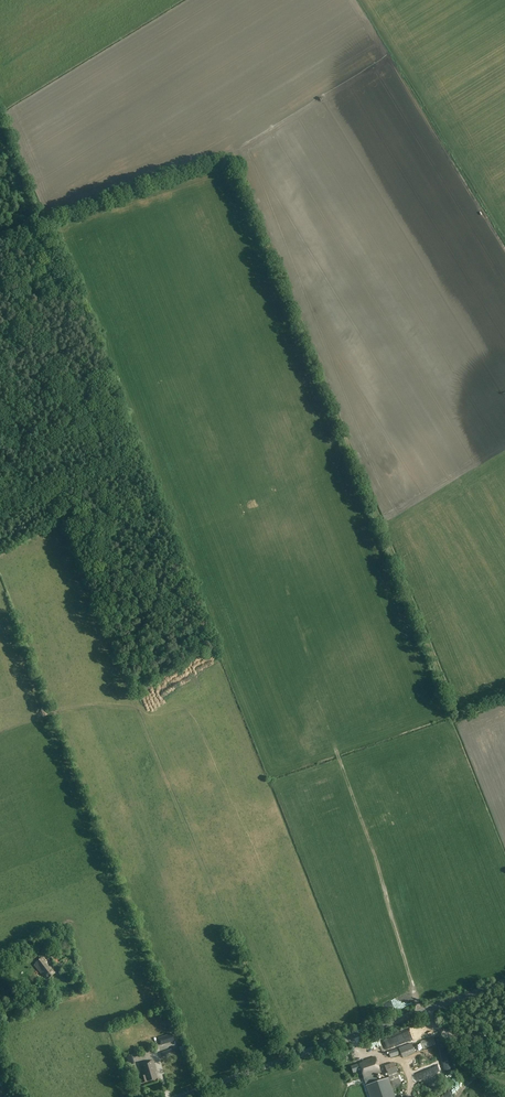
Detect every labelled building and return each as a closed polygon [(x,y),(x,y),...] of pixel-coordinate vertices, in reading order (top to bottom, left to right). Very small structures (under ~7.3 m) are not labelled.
[(50,957),(56,965),(60,962),(57,957),(58,956),(56,953),(50,957)] [(50,966),(48,965),(49,964),(44,956),(42,957),(41,955),(33,961),(35,964),(33,965),(41,975),(42,974),(47,980),(55,973),(56,972),(50,966)] [(175,1032),(159,1038),(162,1047),(178,1041),(175,1032)] [(423,1049),(436,1045),(433,1037),(420,1041),(423,1049)] [(403,1057),(415,1053),(411,1043),(399,1048),(403,1057)] [(399,1055),(397,1048),(388,1051),(390,1058),(399,1055)] [(165,1058),(176,1055),(174,1049),(163,1052),(165,1058)] [(351,1067),(354,1073),(361,1071),(367,1086),(366,1086),(370,1096),(395,1096),(389,1078),(379,1082),(376,1074),(381,1073),(376,1057),(363,1061),(363,1063),(351,1067)] [(153,1060),(139,1064),(143,1076),(141,1077),(142,1083),(156,1079),(154,1072),(156,1071),(153,1060)] [(398,1074),(397,1072),(394,1063),(385,1066),(393,1089),(402,1085),(398,1074)]
